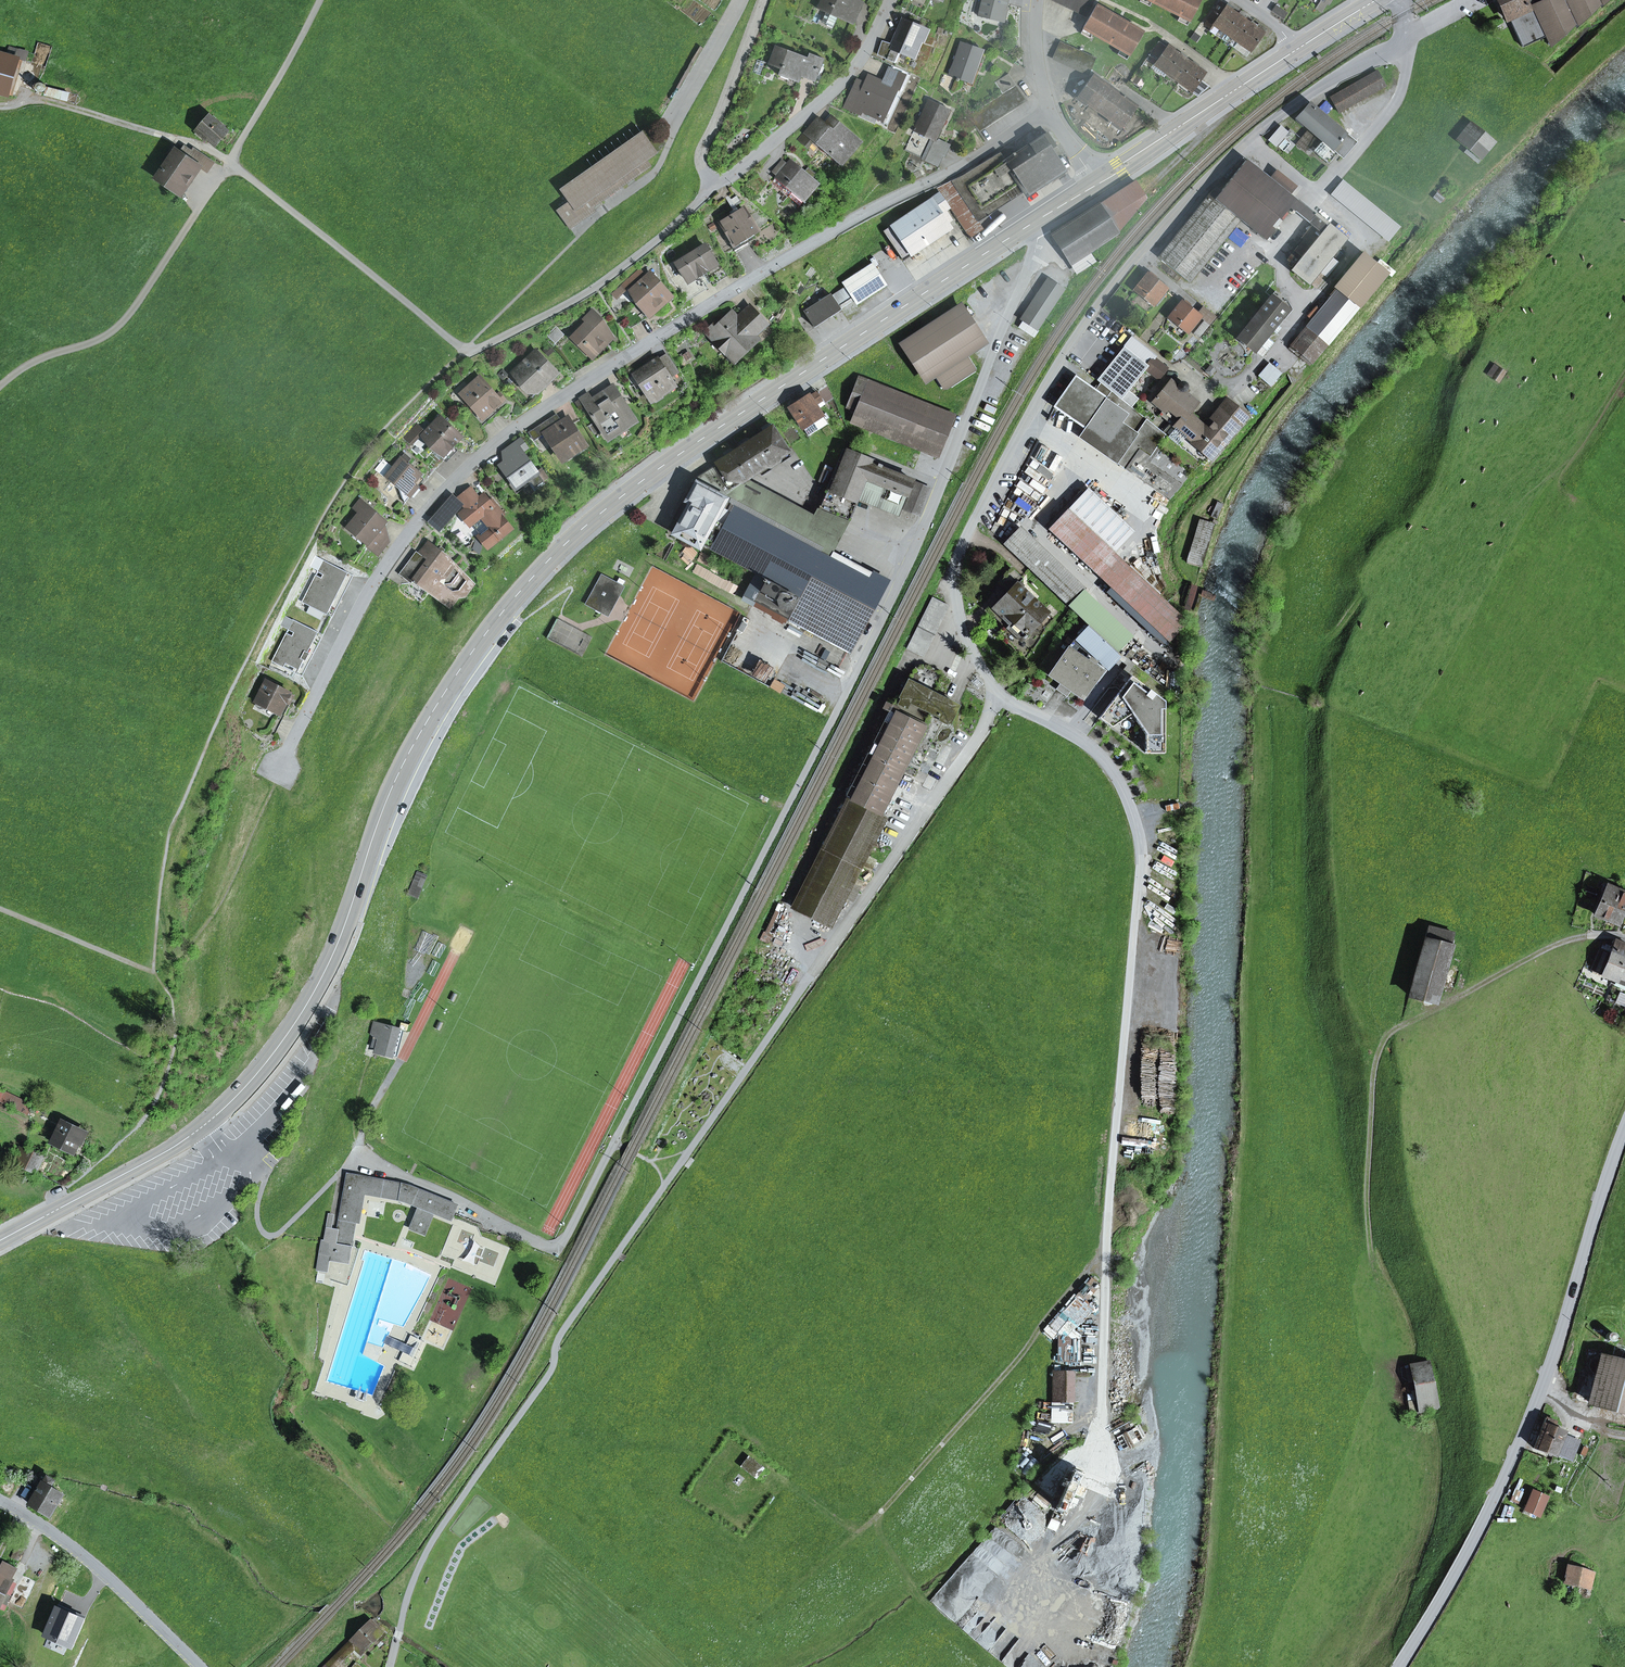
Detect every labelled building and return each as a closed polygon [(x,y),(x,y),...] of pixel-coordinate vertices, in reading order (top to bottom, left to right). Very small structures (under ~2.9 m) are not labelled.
[(839,14),(854,21),(863,2),(859,0),(820,0),(817,8),(826,12),(822,21),(833,27),(837,18),(839,14)] [(978,16),(998,21),(1000,9),(1004,10),(1006,0),(982,0),(978,16)] [(1086,0),(1051,0),(1086,17),(1093,3),(1086,0)] [(1189,20),(1200,0),(1150,0),(1152,1),(1179,15),(1189,20)] [(1323,0),(1317,10),(1321,12),(1327,3),(1329,4),(1331,0),(1323,0)] [(1528,10),(1523,0),(1498,0),(1507,19),(1509,18),(1528,10)] [(1600,5),(1605,0),(1523,0),(1528,10),(1509,18),(1522,47),(1546,36),(1550,44),(1574,22),(1575,25),(1599,3),(1600,5)] [(1226,32),(1238,15),(1231,10),(1232,9),(1227,5),(1226,6),(1220,3),(1204,25),(1210,29),(1209,32),(1214,36),(1220,28),(1226,32)] [(1142,32),(1096,5),(1083,28),(1084,28),(1093,33),(1120,49),(1129,54),(1129,55),(1142,32)] [(1271,11),(1283,19),(1287,13),(1276,5),(1271,11)] [(998,21),(1003,22),(1006,10),(1004,10),(1000,9),(998,21)] [(852,25),(854,21),(839,14),(837,18),(852,25)] [(1238,15),(1226,32),(1239,41),(1250,24),(1243,19),(1244,18),(1239,14),(1238,15)] [(1177,20),(1187,25),(1189,20),(1179,15),(1177,20)] [(913,57),(918,47),(914,46),(918,39),(921,40),(922,41),(927,31),(903,20),(892,44),(882,42),(878,54),(896,62),(901,52),(913,57)] [(1257,26),(1251,22),(1250,24),(1239,41),(1251,50),(1265,30),(1258,24),(1257,26)] [(1090,38),(1093,33),(1084,28),(1081,33),(1090,38)] [(968,82),(972,69),(975,70),(982,50),(961,42),(949,75),(968,82)] [(1089,73),(1096,58),(1060,42),(1053,57),(1089,73)] [(1159,42),(1150,55),(1157,60),(1167,47),(1159,42)] [(800,77),(802,73),(816,79),(824,59),(809,53),(807,58),(775,45),(769,61),(781,66),(780,69),(778,75),(798,83),(800,77)] [(1169,71),(1179,55),(1172,50),(1174,49),(1168,45),(1167,47),(1157,60),(1152,68),(1164,77),(1169,71)] [(8,94),(19,59),(25,61),(27,52),(9,47),(7,56),(0,54),(0,92),(8,94)] [(1126,59),(1129,54),(1120,49),(1117,54),(1126,59)] [(1181,80),(1192,64),(1184,59),(1186,57),(1181,54),(1179,55),(1169,71),(1181,80)] [(758,59),(753,73),(759,75),(764,62),(758,59)] [(780,69),(781,66),(769,61),(768,64),(780,69)] [(1197,68),(1198,66),(1193,62),(1192,64),(1181,80),(1193,88),(1191,92),(1197,96),(1205,84),(1199,80),(1205,73),(1197,68)] [(854,88),(846,107),(861,114),(862,111),(880,119),(881,115),(894,88),(897,89),(904,76),(889,69),(883,83),(869,76),(865,84),(862,92),(854,88)] [(967,84),(972,86),(978,71),(975,70),(972,69),(968,82),(967,84)] [(1376,71),(1330,97),(1339,113),(1385,86),(1376,71)] [(815,82),(816,79),(802,73),(800,77),(815,82)] [(1003,94),(1016,86),(1008,74),(995,82),(1003,94)] [(1123,95),(1122,96),(1093,75),(1078,96),(1121,128),(1136,106),(1124,98),(1125,96),(1123,95)] [(854,88),(862,92),(865,84),(857,81),(854,88)] [(38,91),(41,92),(44,91),(46,89),(46,86),(44,83),(42,82),(39,83),(37,86),(37,89),(38,91)] [(1025,99),(1016,86),(1003,94),(969,116),(978,130),(1025,99)] [(881,115),(886,117),(898,90),(897,89),(894,88),(881,115)] [(49,89),(47,95),(60,98),(62,92),(49,89)] [(928,100),(904,150),(922,158),(934,164),(939,154),(943,155),(947,145),(937,141),(932,138),(937,127),(940,129),(949,109),(928,100)] [(1336,152),(1342,157),(1354,143),(1309,104),(1297,118),(1323,141),(1336,152)] [(207,137),(216,144),(227,131),(210,117),(197,132),(205,139),(207,137)] [(816,120),(805,132),(814,140),(839,162),(840,161),(857,141),(857,140),(832,118),(824,127),(816,120)] [(1459,138),(1482,156),(1494,142),(1470,124),(1459,138)] [(642,132),(653,147),(663,141),(651,125),(642,132)] [(1286,125),(1271,142),(1276,146),(1290,130),(1301,139),(1303,136),(1293,128),(1291,130),(1286,125)] [(932,138),(937,141),(942,130),(940,129),(937,127),(932,138)] [(646,160),(657,153),(653,147),(642,132),(641,132),(642,134),(641,134),(593,168),(563,190),(562,188),(561,189),(570,202),(557,210),(570,229),(570,228),(595,211),(592,206),(598,201),(599,203),(600,202),(627,184),(626,182),(632,177),(633,179),(650,166),(651,166),(646,160)] [(808,147),(814,140),(805,132),(799,139),(808,147)] [(1309,146),(1313,150),(1319,143),(1307,132),(1303,136),(1301,139),(1309,146)] [(1023,193),(1063,167),(1053,151),(1049,145),(1054,142),(1048,133),(1015,154),(1014,152),(1012,154),(1013,155),(1005,160),(996,167),(990,158),(961,176),(981,208),(988,209),(998,202),(1008,195),(1009,189),(1017,184),(1023,193)] [(1305,151),(1309,146),(1301,139),(1296,144),(1305,151)] [(840,161),(843,163),(860,144),(857,141),(840,161)] [(1333,155),(1336,152),(1323,141),(1320,144),(1333,155)] [(1333,155),(1320,144),(1314,151),(1327,162),(1333,155)] [(213,162),(195,150),(193,153),(186,148),(182,153),(197,164),(207,171),(213,162)] [(168,163),(157,178),(177,192),(197,164),(182,153),(177,149),(171,158),(167,155),(164,160),(168,163)] [(996,167),(1005,160),(1000,152),(990,158),(996,167)] [(939,154),(934,164),(922,158),(922,159),(922,161),(936,167),(937,166),(943,155),(939,154)] [(803,202),(804,202),(819,184),(813,178),(805,171),(790,159),(788,161),(783,157),(773,169),(778,173),(776,176),(777,176),(787,184),(781,191),(785,194),(789,194),(788,196),(799,206),(803,202)] [(1293,212),(1295,210),(1304,217),(1314,226),(1322,233),(1302,257),(1292,270),(1308,283),(1345,238),(1329,225),(1328,227),(1309,211),(1289,196),(1268,179),(1245,160),(1215,198),(1209,194),(1158,257),(1189,282),(1241,219),(1265,239),(1290,210),(1293,212)] [(813,178),(816,174),(808,167),(805,171),(813,178)] [(1023,193),(1025,197),(1065,170),(1063,167),(1023,193)] [(1289,196),(1295,189),(1274,172),(1268,179),(1289,196)] [(743,188),(754,197),(766,183),(755,174),(743,188)] [(772,182),(781,191),(787,184),(777,176),(772,182)] [(988,209),(981,208),(961,176),(960,176),(936,188),(940,193),(949,207),(970,239),(983,230),(978,222),(1023,193),(1017,184),(1009,189),(1008,195),(998,202),(988,209)] [(1392,222),(1342,181),(1332,193),(1383,234),(1392,222)] [(1146,198),(1135,182),(1053,235),(1071,262),(1087,252),(1116,233),(1146,198)] [(1212,192),(1215,195),(1220,190),(1216,187),(1212,192)] [(944,210),(949,207),(940,193),(890,226),(911,255),(951,228),(948,222),(941,212),(944,210)] [(738,211),(735,206),(741,202),(737,195),(731,199),(729,196),(725,198),(732,209),(730,216),(732,215),(738,211)] [(721,222),(732,241),(729,242),(734,250),(748,241),(745,237),(751,233),(756,230),(751,222),(750,223),(747,219),(749,218),(743,208),(738,211),(732,215),(730,216),(721,222)] [(948,222),(951,220),(944,210),(941,212),(948,222)] [(903,260),(911,255),(890,226),(884,230),(903,260)] [(1314,226),(1294,250),(1302,257),(1322,233),(1314,226)] [(734,250),(736,254),(750,245),(748,241),(734,250)] [(714,261),(704,245),(690,254),(702,273),(705,272),(711,281),(725,272),(717,259),(714,261)] [(1071,262),(1077,271),(1093,261),(1087,252),(1071,262)] [(706,285),(699,275),(702,273),(690,254),(673,265),(677,271),(680,269),(686,278),(683,280),(691,294),(706,285)] [(1335,286),(1338,289),(1358,306),(1386,273),(1384,272),(1380,269),(1376,266),(1362,254),(1335,286)] [(857,304),(886,286),(871,263),(842,282),(845,287),(832,296),(841,309),(854,300),(857,304)] [(670,297),(650,274),(643,279),(637,272),(623,284),(627,288),(628,287),(639,300),(637,301),(648,313),(656,306),(658,308),(670,297)] [(680,277),(676,272),(671,275),(675,280),(680,277)] [(706,285),(711,281),(705,272),(702,273),(699,275),(706,285)] [(1135,290),(1153,304),(1165,289),(1153,279),(1148,274),(1135,290)] [(1048,279),(1021,319),(1023,320),(1037,330),(1064,289),(1048,279)] [(623,284),(613,293),(617,298),(627,288),(623,284)] [(1358,306),(1338,289),(1329,300),(1308,326),(1328,343),(1358,306)] [(804,312),(805,313),(813,327),(841,309),(832,296),(831,295),(804,312)] [(1284,314),(1287,309),(1277,301),(1270,296),(1237,337),(1254,351),(1264,338),(1271,330),(1272,329),(1275,324),(1281,317),(1284,314)] [(1284,320),(1291,310),(1286,300),(1281,296),(1277,301),(1287,309),(1284,314),(1281,317),(1284,320)] [(1182,302),(1169,317),(1187,332),(1199,316),(1196,314),(1188,307),(1184,304),(1182,302)] [(738,317),(744,324),(756,312),(750,306),(738,317)] [(1196,314),(1199,316),(1204,320),(1194,333),(1199,337),(1215,317),(1202,307),(1196,314)] [(963,352),(982,339),(963,309),(904,348),(923,377),(933,371),(943,387),(947,388),(975,370),(963,352)] [(602,342),(605,345),(606,343),(613,337),(603,327),(604,325),(603,322),(592,311),(584,319),(587,322),(572,337),(582,347),(584,344),(593,352),(602,342)] [(724,352),(734,362),(758,339),(755,335),(767,324),(756,312),(744,324),(738,317),(732,311),(722,321),(720,318),(709,329),(711,328),(719,336),(719,342),(726,350),(724,352)] [(798,318),(806,331),(813,327),(805,313),(798,318)] [(1023,320),(1018,327),(1033,337),(1038,330),(1037,330),(1023,320)] [(1271,330),(1275,334),(1280,328),(1275,324),(1272,329),(1271,330)] [(1300,357),(1309,365),(1328,343),(1308,326),(1292,345),(1302,354),(1300,357)] [(726,350),(719,342),(719,336),(711,328),(709,329),(705,332),(724,352),(726,350)] [(1133,338),(1125,348),(1147,366),(1153,358),(1154,358),(1155,357),(1133,338)] [(1254,351),(1260,356),(1270,343),(1264,338),(1254,351)] [(572,370),(574,373),(611,350),(606,343),(605,345),(602,342),(593,352),(594,356),(572,370)] [(1121,399),(1145,368),(1147,366),(1125,348),(1099,381),(1100,382),(1111,391),(1121,399)] [(515,372),(522,379),(522,386),(532,386),(537,391),(556,374),(535,352),(515,372)] [(657,359),(660,363),(668,357),(666,354),(657,359)] [(662,398),(662,394),(675,386),(669,378),(678,372),(668,357),(660,363),(657,359),(638,371),(648,385),(643,388),(652,401),(653,400),(657,401),(662,398)] [(1153,358),(1147,366),(1145,368),(1158,378),(1166,368),(1154,358),(1153,358)] [(1268,363),(1258,376),(1270,386),(1281,374),(1268,363)] [(1494,365),(1488,375),(1498,382),(1505,372),(1494,365)] [(643,388),(648,385),(638,371),(634,374),(643,388)] [(532,386),(522,386),(522,379),(515,372),(512,374),(521,387),(527,394),(535,394),(537,391),(532,386)] [(473,407),(476,407),(485,417),(496,406),(496,396),(480,377),(461,394),(471,405),(473,407)] [(1075,377),(1056,404),(1087,425),(1111,391),(1100,382),(1095,390),(1075,377)] [(855,422),(936,455),(951,415),(859,379),(848,406),(859,410),(855,422)] [(1177,386),(1171,381),(1157,397),(1155,396),(1154,397),(1157,398),(1154,402),(1163,410),(1179,423),(1187,413),(1196,402),(1183,392),(1186,387),(1185,383),(1181,383),(1177,386)] [(818,429),(812,421),(821,415),(817,408),(834,397),(827,387),(817,393),(816,392),(802,400),(799,403),(790,408),(808,435),(818,429)] [(601,428),(606,436),(634,418),(615,390),(614,390),(611,392),(609,390),(606,390),(603,394),(592,400),(587,394),(575,402),(580,410),(586,406),(596,421),(601,428)] [(1156,448),(1192,473),(1200,463),(1168,436),(1163,432),(1121,399),(1111,391),(1087,425),(1079,436),(1125,469),(1140,449),(1150,457),(1156,448)] [(496,396),(496,406),(504,399),(499,393),(496,396)] [(1200,463),(1204,465),(1246,416),(1227,400),(1214,416),(1204,428),(1195,421),(1187,413),(1179,423),(1168,436),(1200,463)] [(481,420),(485,417),(476,407),(473,407),(471,405),(469,407),(481,420)] [(1168,436),(1179,423),(1163,410),(1159,414),(1170,423),(1163,432),(1168,436)] [(552,428),(562,422),(557,414),(547,420),(552,428)] [(461,437),(440,417),(424,435),(432,443),(444,455),(461,437)] [(545,433),(563,460),(585,446),(567,418),(562,422),(552,428),(547,420),(529,432),(534,440),(545,433)] [(606,436),(609,441),(637,423),(634,418),(606,436)] [(593,433),(601,428),(596,421),(589,426),(593,433)] [(758,431),(761,434),(762,433),(772,427),(771,425),(768,424),(758,431)] [(413,429),(419,435),(423,430),(417,425),(413,429)] [(707,482),(716,487),(711,490),(721,496),(743,482),(758,471),(766,466),(771,466),(778,461),(780,457),(788,452),(789,451),(772,426),(772,427),(762,433),(761,434),(750,441),(741,447),(739,448),(733,452),(724,458),(717,463),(719,465),(717,466),(703,475),(707,482)] [(413,429),(405,438),(411,443),(419,435),(413,429)] [(509,478),(512,476),(520,486),(527,481),(529,484),(535,492),(546,484),(543,481),(548,477),(542,468),(537,472),(522,452),(528,448),(521,438),(508,447),(514,455),(503,463),(500,465),(509,478)] [(737,445),(739,448),(741,447),(750,441),(749,439),(746,439),(737,445)] [(503,452),(503,463),(514,455),(508,447),(503,452)] [(1125,469),(1169,499),(1192,473),(1156,448),(1150,457),(1140,449),(1125,469)] [(722,455),(724,458),(733,452),(732,450),(729,450),(722,455)] [(846,519),(848,519),(857,497),(870,464),(872,461),(844,450),(820,508),(846,519)] [(778,461),(780,464),(791,456),(788,452),(780,457),(778,461)] [(417,479),(413,475),(417,470),(402,458),(393,468),(395,470),(392,481),(399,487),(403,497),(410,488),(413,490),(420,481),(417,479)] [(386,477),(392,481),(395,470),(393,468),(383,459),(375,470),(385,478),(386,477)] [(716,487),(707,482),(703,475),(717,466),(719,465),(717,463),(691,480),(694,481),(711,490),(716,487)] [(872,499),(901,511),(913,480),(881,468),(882,465),(878,464),(877,466),(870,464),(857,497),(870,502),(872,499)] [(758,471),(762,476),(773,469),(771,466),(766,466),(758,471)] [(824,469),(818,482),(825,485),(830,471),(824,469)] [(413,475),(417,479),(421,474),(417,470),(413,475)] [(527,481),(520,486),(512,476),(509,478),(506,479),(517,494),(529,484),(527,481)] [(674,534),(700,548),(702,545),(726,501),(727,499),(721,496),(711,490),(694,481),(682,502),(689,506),(674,534)] [(726,501),(749,514),(761,492),(743,482),(721,496),(727,499),(726,501)] [(915,482),(904,510),(919,516),(930,488),(915,482)] [(468,508),(462,512),(472,524),(481,535),(490,546),(511,529),(484,495),(478,499),(469,487),(458,496),(468,508)] [(761,492),(749,514),(726,501),(702,545),(755,573),(781,587),(799,596),(786,619),(848,652),(868,615),(853,607),(869,578),(827,556),(779,530),(791,507),(761,492)] [(1129,536),(1083,492),(1067,509),(1114,553),(1129,536)] [(354,507),(360,512),(366,506),(360,501),(354,507)] [(386,522),(366,506),(360,512),(351,524),(359,530),(356,534),(368,543),(366,545),(378,555),(389,541),(377,532),(386,522)] [(779,530),(827,556),(842,527),(846,519),(820,508),(817,514),(814,519),(791,507),(779,530)] [(1169,642),(1187,622),(1114,553),(1067,509),(1048,529),(1169,642)] [(468,526),(472,524),(462,512),(459,515),(468,526)] [(1199,521),(1189,550),(1203,554),(1213,525),(1199,521)] [(377,532),(389,541),(386,522),(377,532)] [(356,534),(359,530),(351,524),(348,527),(356,534)] [(1019,528),(1004,544),(1087,622),(1118,651),(1130,638),(1081,593),(1084,589),(1019,528)] [(487,549),(490,546),(481,535),(478,537),(487,549)] [(425,547),(430,551),(434,546),(428,542),(425,547)] [(445,602),(453,592),(459,591),(469,578),(460,572),(461,571),(455,566),(456,565),(447,558),(448,556),(434,546),(430,551),(425,547),(420,554),(429,560),(414,580),(445,603),(445,602)] [(1189,550),(1186,560),(1200,565),(1203,554),(1189,550)] [(417,552),(404,570),(400,575),(411,583),(414,580),(429,560),(420,554),(417,552)] [(345,593),(353,575),(323,560),(304,598),(334,614),(342,599),(337,596),(340,591),(345,593)] [(1052,618),(1016,584),(1022,579),(1012,569),(1001,581),(1011,591),(992,610),(1010,627),(1001,636),(1025,659),(1052,618)] [(760,591),(775,599),(781,587),(755,573),(743,596),(754,602),(760,591)] [(602,613),(613,592),(619,596),(624,587),(602,575),(586,604),(602,613)] [(458,596),(464,595),(474,582),(469,578),(459,591),(453,592),(445,602),(451,607),(458,596)] [(853,607),(868,615),(883,586),(869,578),(853,607)] [(754,602),(786,619),(799,596),(781,587),(775,599),(760,591),(754,602)] [(602,613),(608,616),(619,596),(613,592),(602,613)] [(932,597),(907,648),(921,656),(947,605),(932,597)] [(332,617),(334,614),(304,598),(302,602),(332,617)] [(311,659),(323,635),(293,619),(274,658),(300,671),(307,657),(311,659)] [(550,641),(586,654),(593,635),(557,621),(550,641)] [(1135,664),(1126,658),(1121,654),(1118,651),(1087,622),(1068,648),(1102,671),(1104,673),(1106,670),(1109,669),(1075,638),(1087,626),(1120,657),(1118,659),(1126,665),(1122,671),(1127,675),(1135,664)] [(1120,657),(1087,626),(1075,638),(1109,669),(1118,659),(1120,657)] [(1068,648),(1048,675),(1060,684),(1056,689),(1066,696),(1070,691),(1082,699),(1102,671),(1068,648)] [(307,657),(300,671),(274,658),(272,661),(302,677),(311,659),(307,657)] [(889,711),(845,797),(850,799),(884,817),(884,816),(880,813),(902,770),(905,764),(918,770),(944,719),(950,722),(958,706),(933,694),(926,690),(928,686),(936,689),(943,674),(926,666),(915,669),(901,697),(897,695),(894,701),(888,698),(883,708),(889,711)] [(1145,753),(1164,753),(1164,701),(1131,676),(1099,717),(1111,727),(1131,713),(1145,734),(1145,753)] [(257,702),(257,705),(259,708),(262,709),(265,706),(276,712),(281,712),(286,703),(291,693),(267,681),(256,702),(257,702)] [(926,690),(933,694),(936,689),(928,686),(926,690)] [(286,703),(290,705),(295,695),(291,693),(286,703)] [(902,770),(914,777),(918,770),(905,764),(902,770)] [(825,850),(858,867),(859,865),(864,855),(884,817),(850,799),(824,850),(825,850)] [(825,850),(795,909),(828,925),(858,867),(825,850)] [(859,865),(869,870),(874,860),(864,855),(859,865)] [(417,897),(425,876),(418,873),(410,893),(417,897)] [(1605,891),(1595,915),(1607,920),(1620,890),(1604,883),(1601,890),(1605,891)] [(1584,894),(1593,897),(1596,890),(1586,887),(1584,894)] [(1624,891),(1620,890),(1607,920),(1617,924),(1624,904),(1624,889),(1624,891)] [(1428,926),(1409,995),(1434,1002),(1453,933),(1428,926)] [(1593,971),(1615,980),(1624,956),(1624,944),(1614,939),(1610,948),(1612,950),(1606,965),(1597,961),(1593,971)] [(1604,945),(1597,961),(1606,965),(1612,950),(1610,948),(1604,945)] [(1624,985),(1624,956),(1615,980),(1624,985)] [(382,1048),(380,1053),(392,1056),(398,1030),(374,1023),(371,1034),(380,1036),(377,1047),(382,1048)] [(392,1056),(397,1057),(404,1031),(398,1030),(392,1056)] [(0,1102),(30,1116),(34,1106),(5,1092),(0,1102)] [(74,1151),(79,1141),(82,1143),(86,1134),(64,1124),(55,1142),(74,1151)] [(20,1148),(14,1161),(36,1171),(44,1154),(27,1146),(25,1150),(20,1148)] [(332,1229),(334,1215),(330,1215),(325,1242),(323,1241),(321,1254),(329,1256),(346,1259),(350,1237),(354,1238),(362,1190),(400,1197),(402,1184),(347,1174),(339,1230),(332,1229)] [(403,1198),(407,1199),(412,1187),(406,1185),(402,1184),(400,1197),(403,1198)] [(435,1210),(453,1218),(453,1217),(458,1206),(412,1187),(407,1199),(419,1204),(435,1210)] [(417,1210),(432,1217),(435,1210),(419,1204),(417,1210)] [(417,1210),(410,1228),(425,1234),(432,1217),(417,1210)] [(318,1269),(326,1271),(329,1256),(321,1254),(318,1269)] [(1048,1328),(1054,1334),(1097,1285),(1091,1279),(1048,1328)] [(1607,1340),(1609,1342),(1613,1341),(1615,1337),(1613,1333),(1611,1332),(1608,1333),(1606,1335),(1606,1338),(1607,1340)] [(412,1367),(424,1342),(411,1336),(399,1361),(412,1367)] [(1080,1361),(1080,1337),(1059,1337),(1059,1361),(1080,1361)] [(1591,1404),(1624,1413),(1624,1363),(1603,1357),(1591,1404)] [(1411,1366),(1420,1411),(1439,1408),(1430,1362),(1411,1366)] [(1079,1402),(1079,1372),(1053,1372),(1053,1401),(1069,1402),(1079,1402)] [(1069,1402),(1053,1401),(1053,1419),(1069,1419),(1069,1402)] [(1569,1443),(1561,1439),(1563,1436),(1565,1431),(1554,1427),(1556,1422),(1545,1418),(1533,1448),(1555,1456),(1555,1455),(1571,1461),(1579,1442),(1571,1439),(1569,1443)] [(741,1466),(756,1478),(764,1468),(749,1457),(741,1466)] [(1070,1479),(1078,1482),(1082,1471),(1074,1468),(1070,1479)] [(739,1475),(733,1482),(738,1485),(744,1479),(739,1475)] [(43,1483),(30,1504),(50,1517),(63,1495),(51,1487),(55,1481),(48,1477),(44,1483),(43,1483)] [(1064,1497),(1072,1500),(1075,1490),(1067,1488),(1064,1497)] [(1533,1490),(1524,1510),(1539,1517),(1548,1497),(1533,1490)] [(18,1545),(12,1558),(19,1561),(25,1549),(18,1545)] [(12,1581),(9,1580),(14,1569),(4,1564),(0,1571),(0,1605),(12,1581)] [(1576,1593),(1586,1596),(1594,1572),(1568,1564),(1563,1582),(1578,1586),(1576,1593)] [(4,1610),(17,1584),(12,1581),(0,1605),(0,1608),(4,1610)] [(363,1652),(386,1629),(375,1617),(326,1665),(328,1666),(336,1666),(357,1646),(363,1652)] [(50,1666),(58,1666),(67,1646),(45,1637),(35,1660),(50,1666)]
